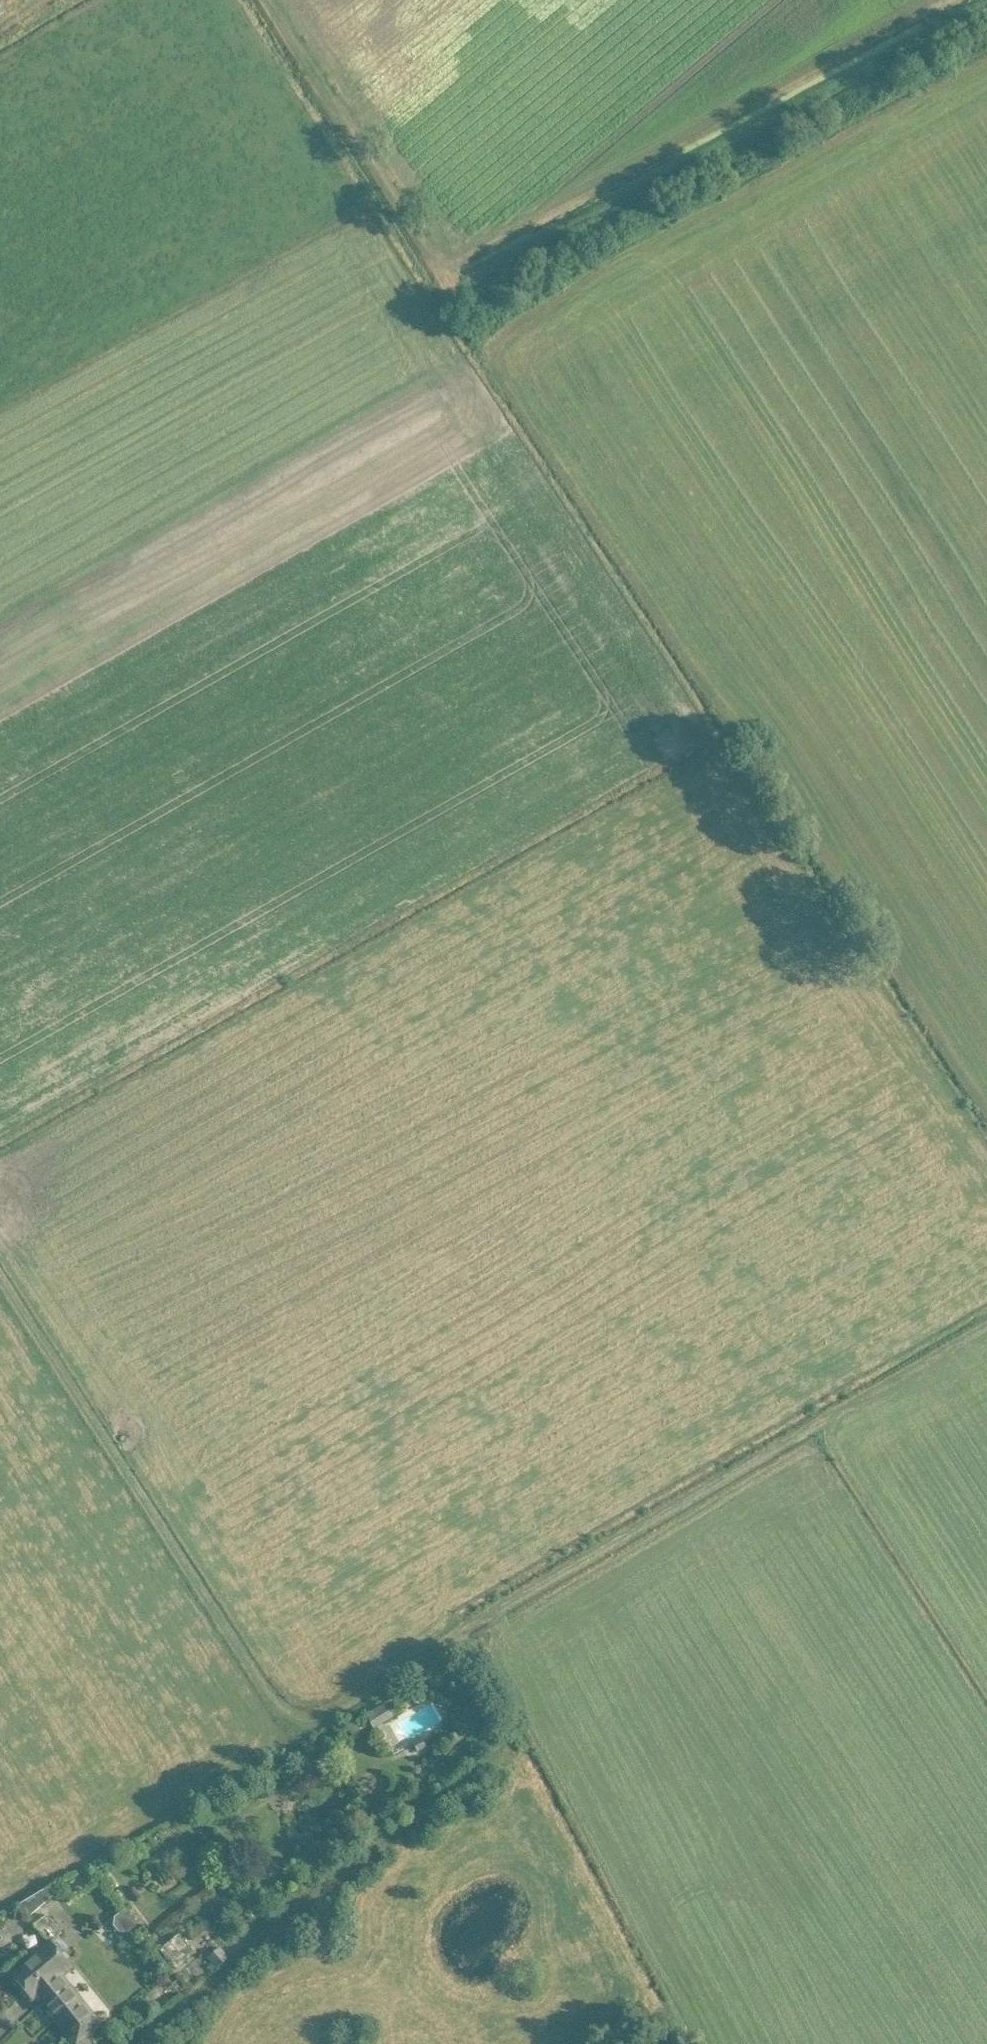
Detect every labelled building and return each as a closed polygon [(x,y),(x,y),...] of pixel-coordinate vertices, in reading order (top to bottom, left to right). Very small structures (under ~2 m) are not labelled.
[(386,1704),(365,1715),(373,1729),(394,1718),(386,1704)] [(422,1739),(414,1744),(418,1752),(427,1748),(422,1739)] [(55,1884),(18,1906),(28,1918),(59,1892),(55,1884)] [(115,1918),(113,1926),(119,1932),(128,1933),(138,1925),(125,1909),(115,1918)] [(75,2043),(77,2043),(100,2025),(61,1977),(71,1968),(64,1960),(72,1952),(58,1936),(62,1933),(47,1915),(33,1926),(35,1928),(36,1927),(49,1943),(32,1958),(33,1959),(13,1976),(33,2000),(36,1997),(75,2043)] [(186,1968),(204,1957),(193,1938),(174,1949),(186,1968)] [(220,1949),(208,1958),(217,1969),(228,1960),(220,1949)]
